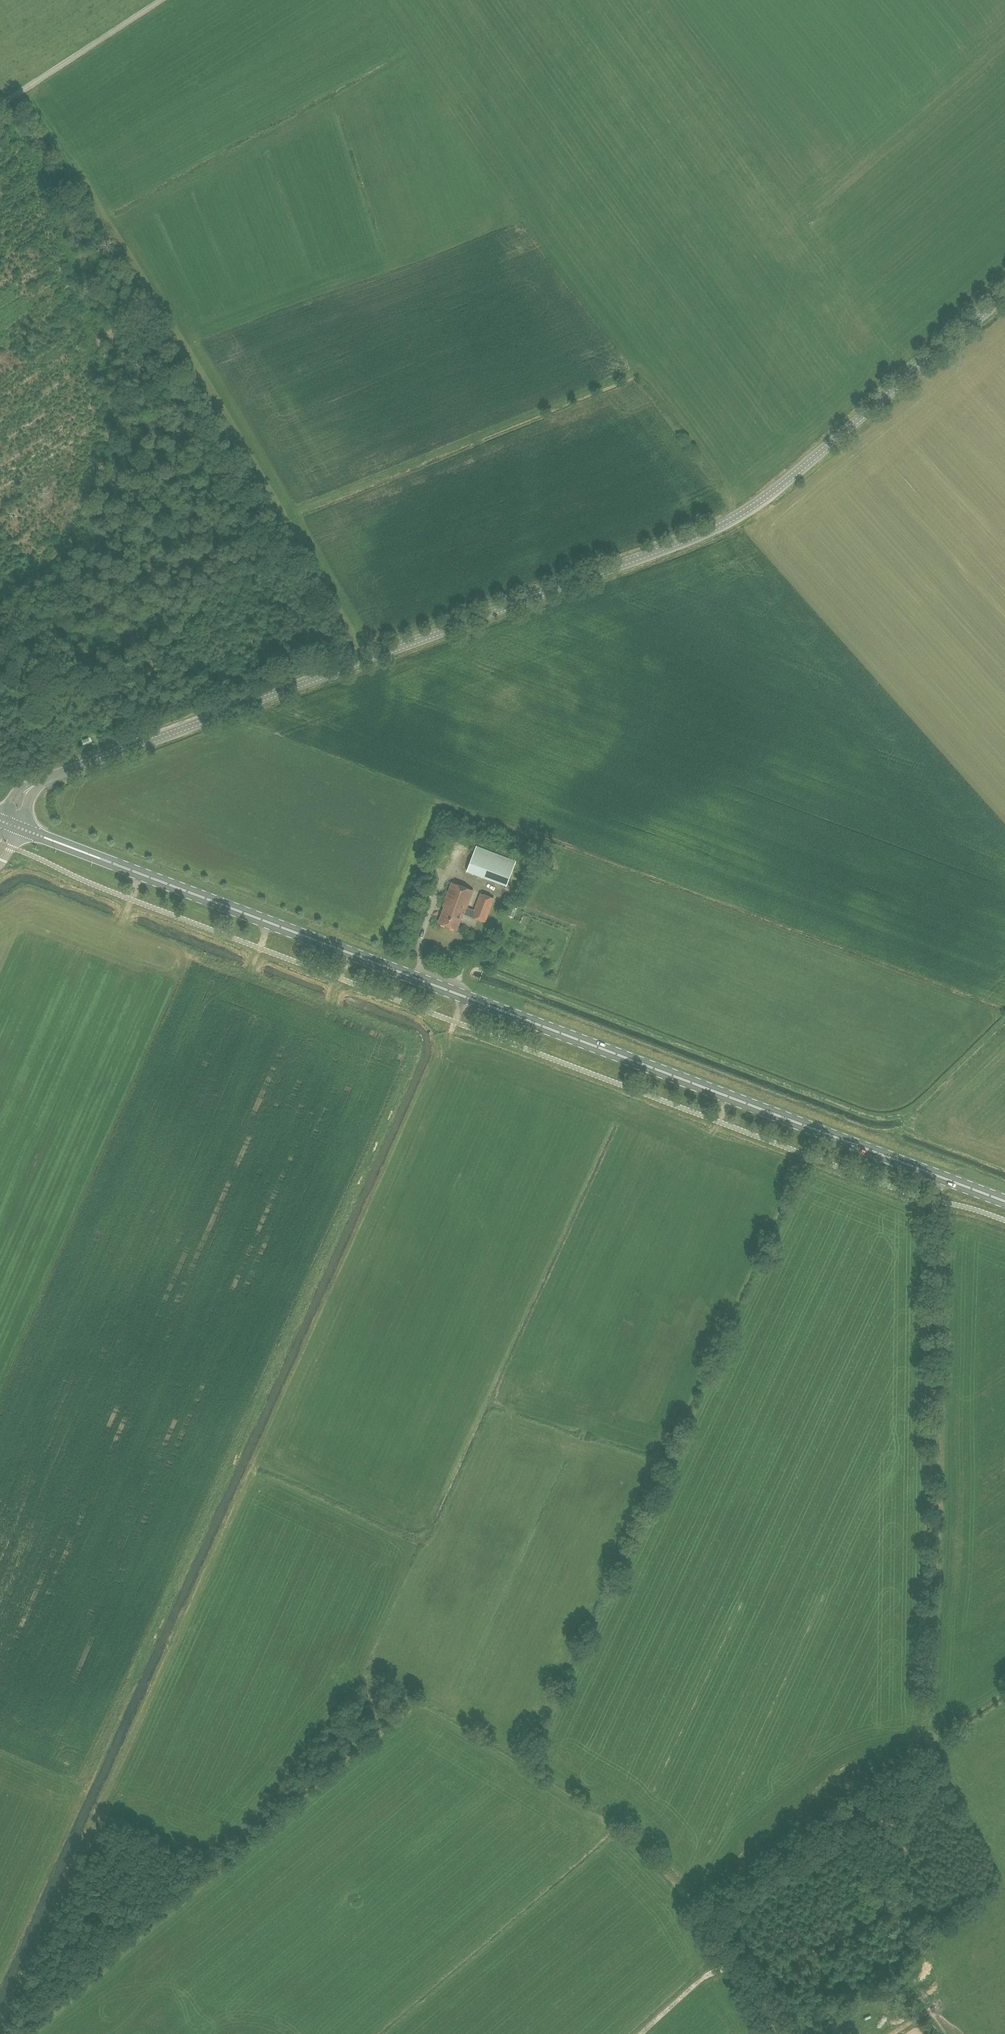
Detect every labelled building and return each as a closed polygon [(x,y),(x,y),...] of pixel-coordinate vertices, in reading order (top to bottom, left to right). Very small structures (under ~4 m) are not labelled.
[(466,871),(506,886),(515,862),(475,847),(466,871)] [(466,907),(473,890),(451,882),(443,906),(444,906),(438,922),(456,929),(462,913),(485,921),(493,898),(480,893),(474,910),(466,907)]
